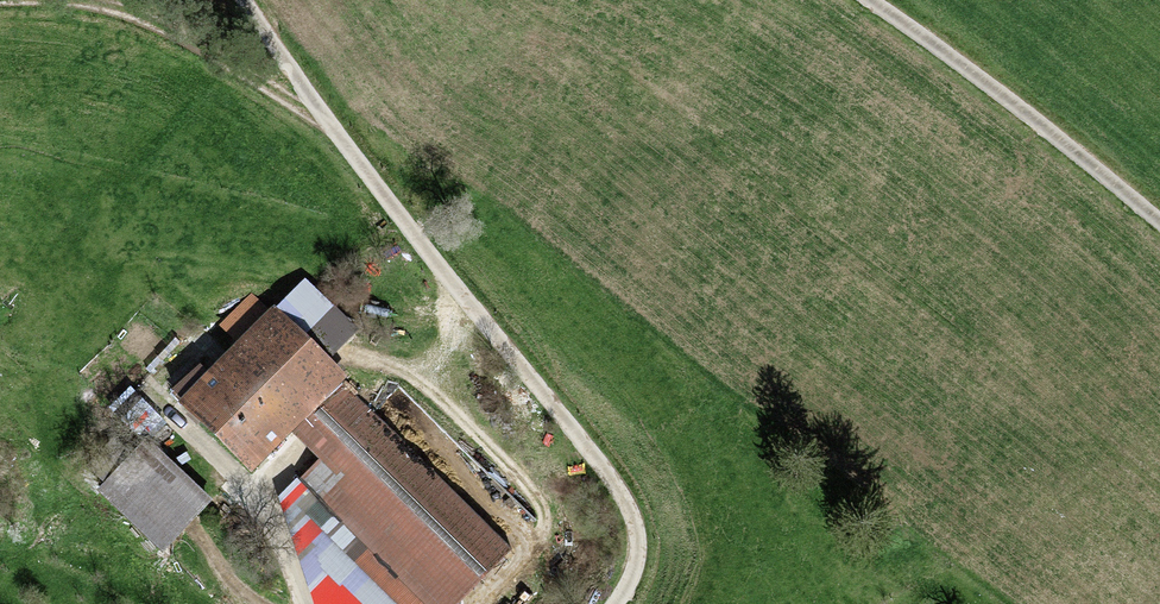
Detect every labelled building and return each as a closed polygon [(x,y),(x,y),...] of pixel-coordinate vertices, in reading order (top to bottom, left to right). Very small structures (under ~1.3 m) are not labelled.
[(295,284),(179,409),(246,472),(265,452),(429,603),(451,603),(502,550),(330,391),(344,376),(324,357),(347,333),(295,284)] [(141,437),(93,486),(157,548),(205,498),(141,437)]
